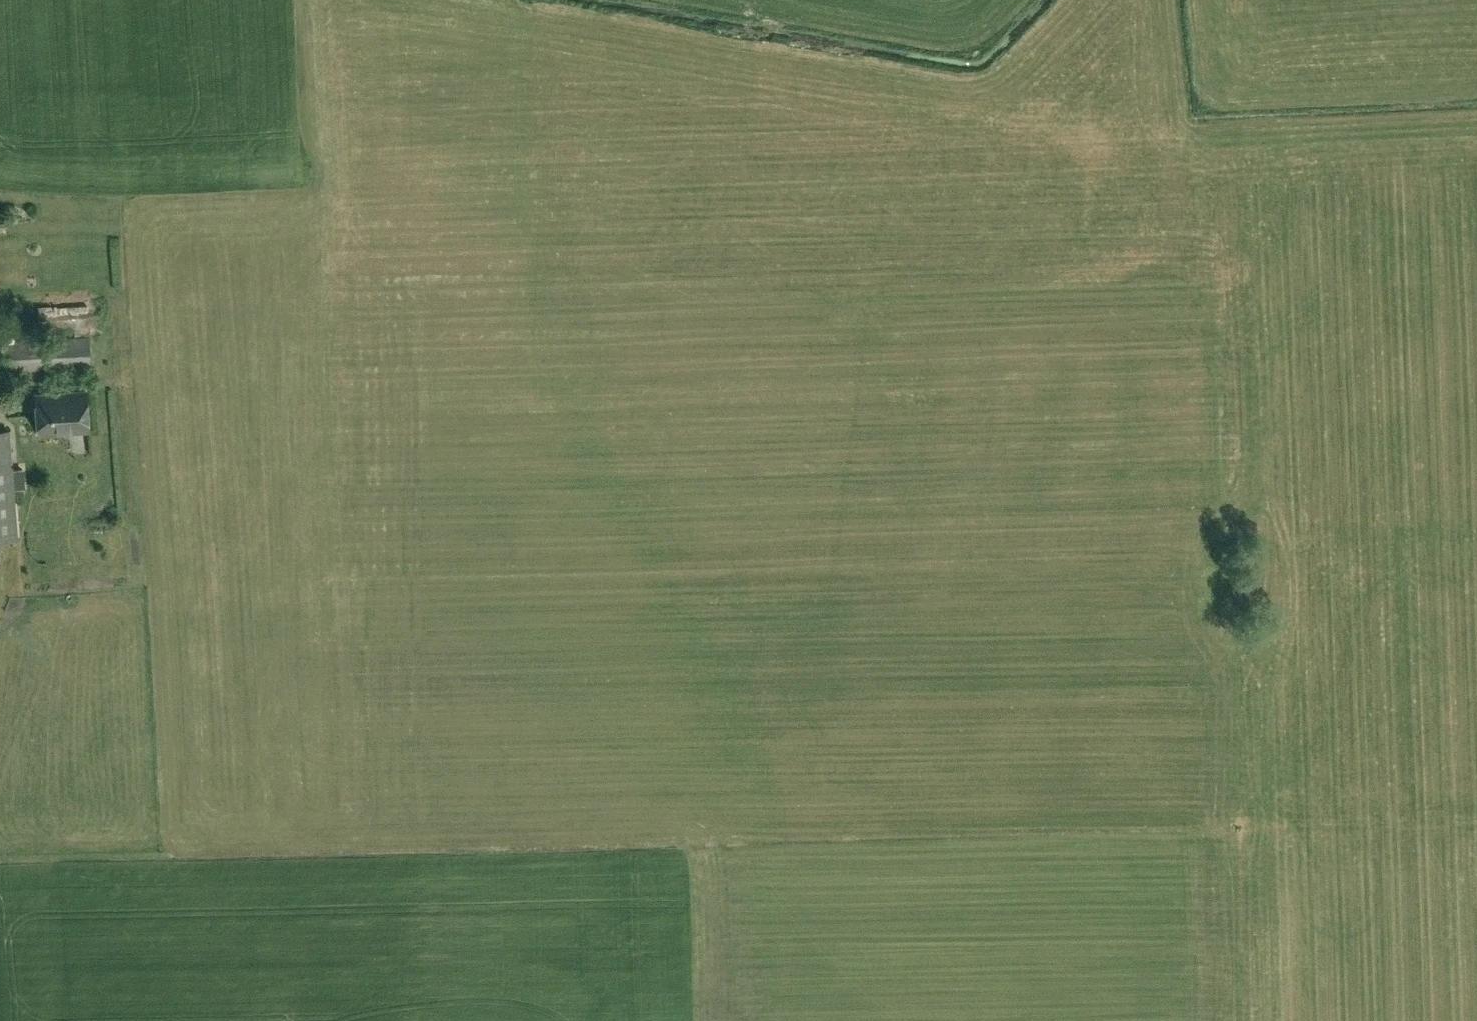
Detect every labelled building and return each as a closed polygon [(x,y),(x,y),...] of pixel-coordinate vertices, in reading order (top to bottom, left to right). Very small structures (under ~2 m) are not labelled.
[(2,339),(4,372),(91,367),(88,305),(38,308),(39,333),(74,331),(74,335),(2,339)] [(89,429),(86,391),(36,395),(39,433),(89,429)] [(21,538),(15,424),(0,425),(0,539),(21,538)]
